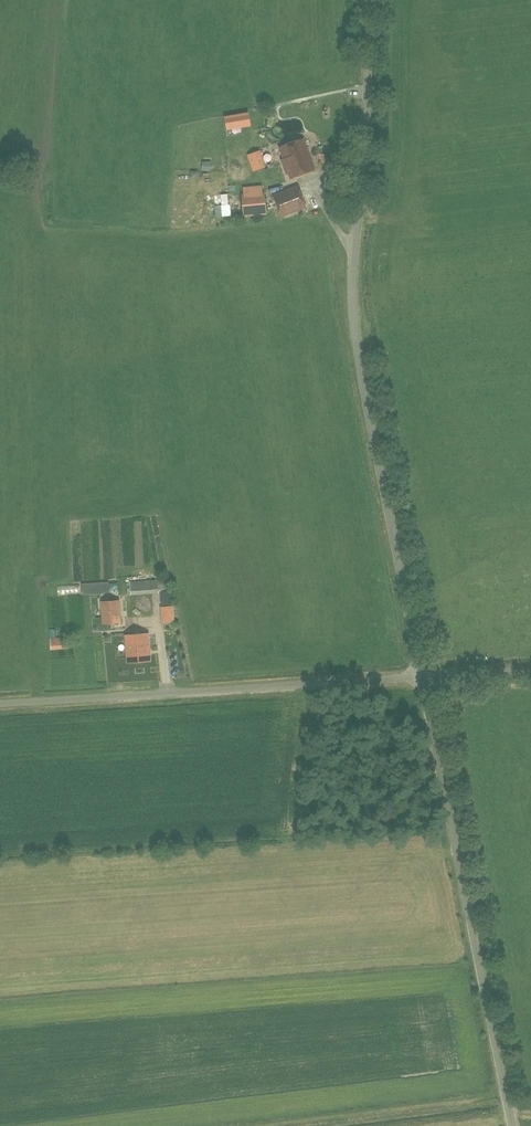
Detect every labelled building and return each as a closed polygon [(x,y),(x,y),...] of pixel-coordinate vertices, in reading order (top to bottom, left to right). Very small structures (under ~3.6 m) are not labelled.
[(249,113),(224,117),(227,131),(251,127),(249,113)] [(303,139),(280,148),(284,159),(282,160),(287,174),(289,173),(291,179),(314,170),(303,139)] [(251,171),(264,166),(257,149),(244,154),(251,171)] [(271,213),(295,211),(293,187),(269,189),(271,213)] [(244,216),(267,214),(265,193),(242,195),(244,216)] [(216,217),(229,216),(227,205),(226,194),(221,195),(222,205),(215,206),(216,217)] [(160,621),(177,617),(168,572),(152,575),(160,621)] [(102,602),(103,624),(121,623),(120,600),(102,602)] [(149,633),(126,635),(126,632),(116,633),(117,642),(126,641),(128,663),(151,661),(149,633)] [(50,638),(51,650),(66,649),(65,637),(50,638)]
